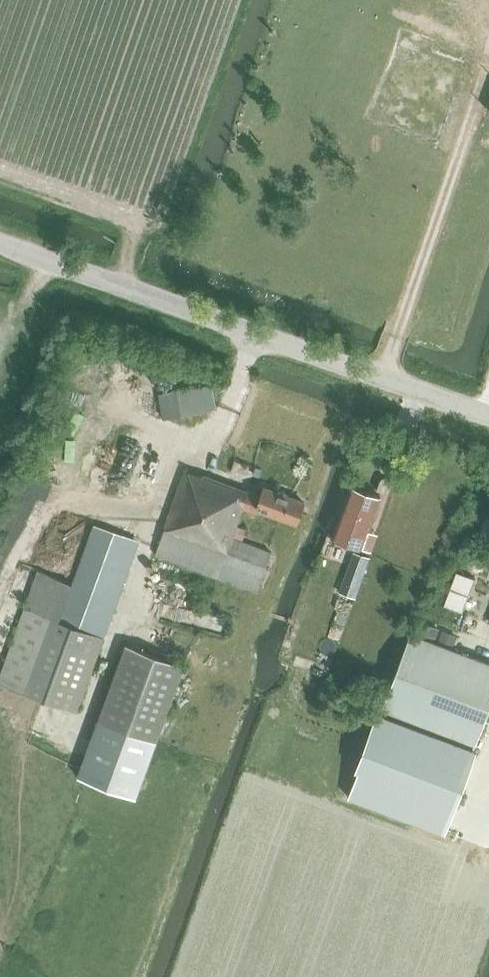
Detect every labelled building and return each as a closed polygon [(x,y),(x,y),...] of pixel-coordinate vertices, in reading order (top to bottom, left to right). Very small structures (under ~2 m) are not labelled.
[(488,152),(488,134),(482,132),(477,148),(488,152)] [(216,406),(213,388),(191,392),(181,394),(125,403),(129,426),(184,416),(183,414),(195,412),(205,410),(205,408),(216,406)] [(264,485),(261,495),(204,475),(203,476),(185,470),(165,529),(156,555),(258,592),(272,551),(241,539),(234,536),(243,508),(252,510),(258,512),(259,511),(297,524),(306,501),(264,485)] [(343,537),(360,543),(351,571),(364,575),(378,535),(369,531),(371,528),(380,501),(349,490),(333,532),(344,536),(343,537)] [(234,536),(241,539),(244,531),(246,532),(252,510),(243,508),(234,536)] [(78,712),(105,637),(60,621),(64,608),(110,624),(139,542),(94,526),(74,584),(39,569),(0,677),(0,683),(78,712)] [(417,634),(435,640),(439,629),(421,623),(417,634)] [(443,631),(439,642),(453,646),(456,636),(443,631)] [(476,744),(488,710),(488,662),(411,632),(382,708),(476,744)] [(100,721),(158,741),(185,665),(127,644),(100,721)] [(443,830),(475,747),(381,712),(349,794),(443,830)]
